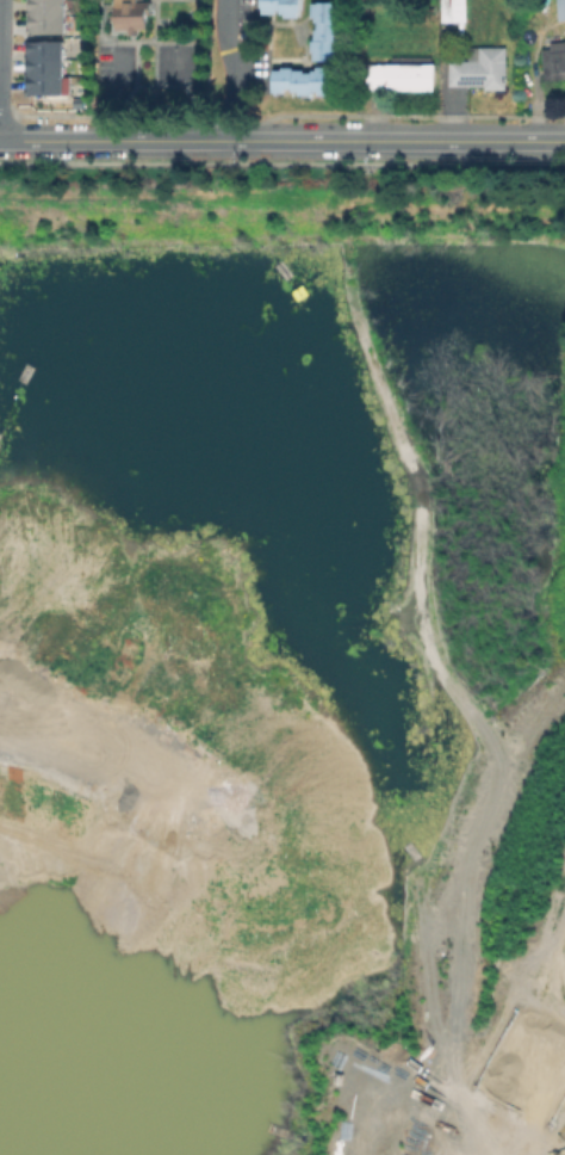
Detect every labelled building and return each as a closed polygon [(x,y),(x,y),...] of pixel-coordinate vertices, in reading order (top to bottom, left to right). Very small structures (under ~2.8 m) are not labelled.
[(32,31),(32,0),(67,0),(67,12),(67,31),(32,31)] [(142,0),(153,0),(153,31),(122,31),(123,0),(142,0)] [(262,5),(262,0),(301,0),(302,10),(299,10),(299,17),(286,17),(286,13),(281,13),(281,10),(278,10),(278,12),(265,12),(265,5),(262,5)] [(449,21),(449,0),(468,0),(467,21),(449,21)] [(557,20),(554,0),(564,0),(564,19),(557,20)] [(338,60),(339,2),(314,1),(313,60),(338,60)] [(552,42),(564,40),(564,78),(564,84),(546,85),(542,50),(553,49),(552,42)] [(70,47),(70,93),(33,93),(33,45),(70,47)] [(507,47),(508,89),(486,89),(486,85),(452,85),(451,60),(471,58),(471,47),(507,47)] [(433,56),(433,63),(436,63),(436,91),(374,91),(374,63),(398,63),(398,56),(433,56)] [(276,92),(334,92),(334,65),(316,65),(316,68),(276,68),(276,92)]
